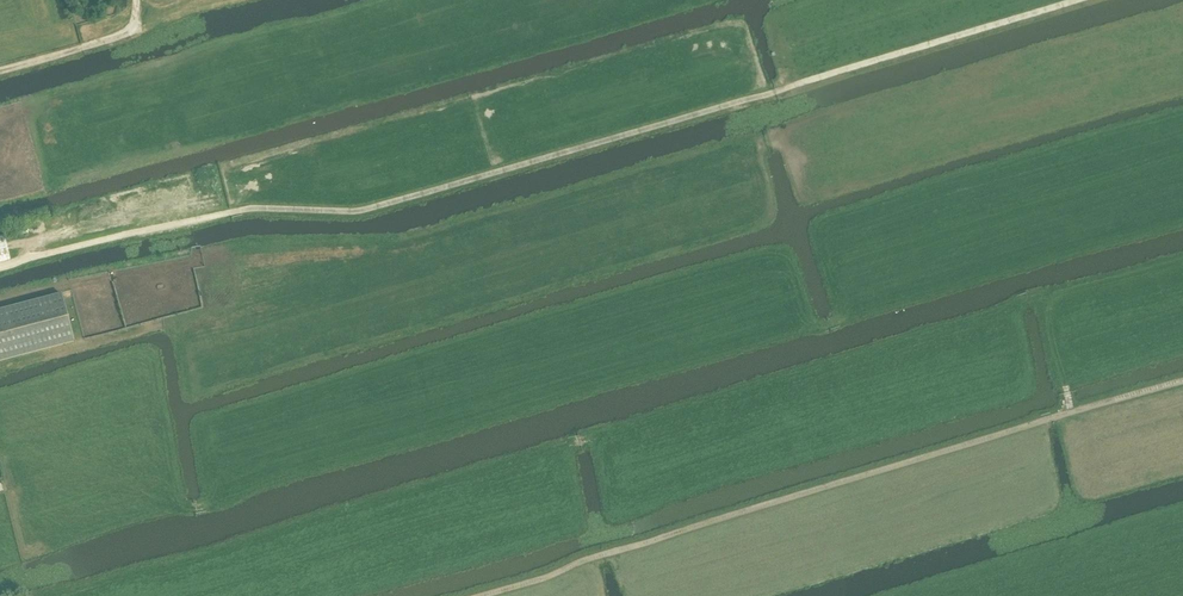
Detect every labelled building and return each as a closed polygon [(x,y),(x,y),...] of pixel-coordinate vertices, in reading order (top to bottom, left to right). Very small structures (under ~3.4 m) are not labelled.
[(0,236),(0,262),(10,260),(9,256),(4,235),(0,236)] [(74,342),(61,294),(0,310),(0,362),(74,342)]
